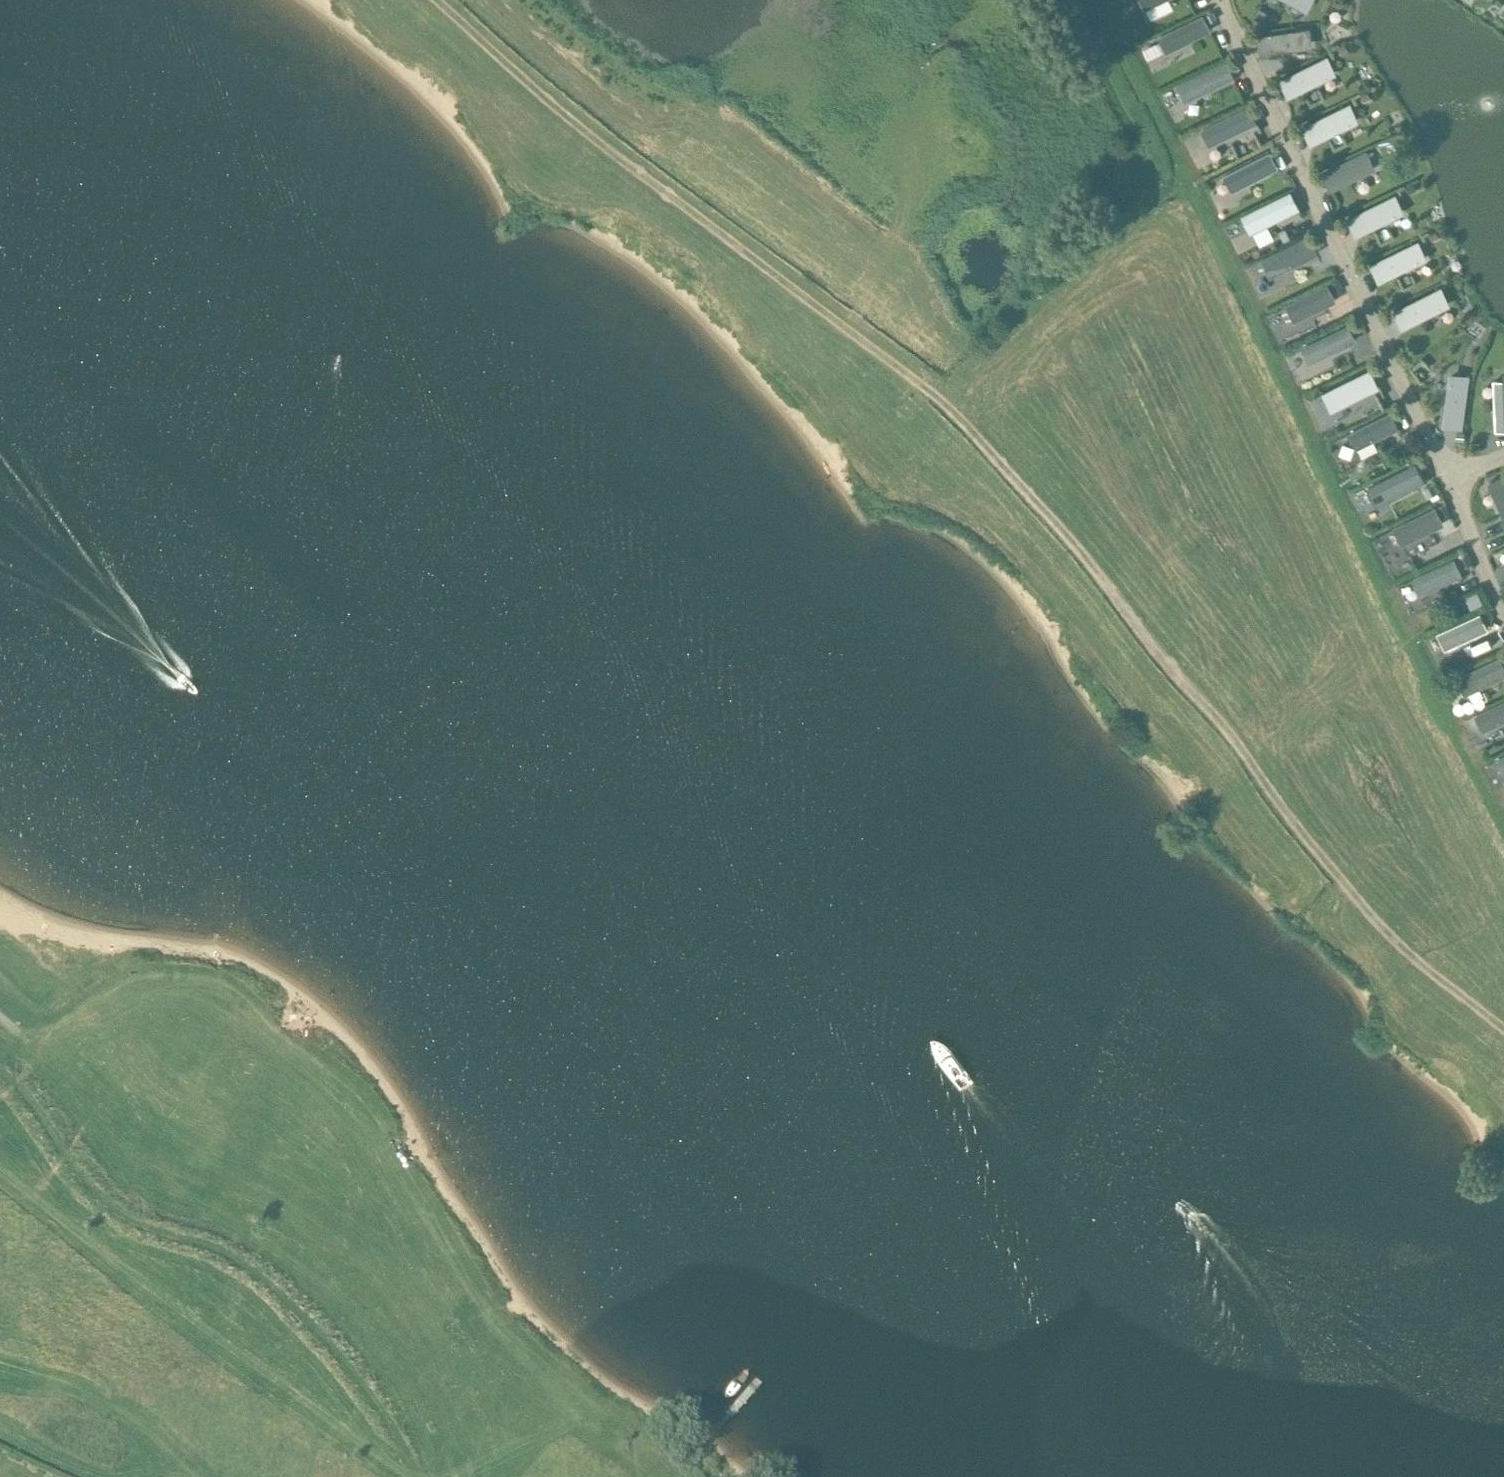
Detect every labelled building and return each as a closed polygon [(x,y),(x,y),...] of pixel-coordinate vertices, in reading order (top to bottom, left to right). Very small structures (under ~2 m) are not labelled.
[(1213,12),(1205,16),(1209,23),(1217,19),(1213,12)] [(1203,13),(1159,35),(1166,51),(1211,28),(1203,13)] [(1309,27),(1257,33),(1260,54),(1311,47),(1309,27)] [(1328,53),(1279,77),(1288,94),(1337,70),(1328,53)] [(1224,59),(1176,83),(1185,101),(1233,77),(1224,59)] [(1233,60),(1228,63),(1232,72),(1238,69),(1240,68),(1236,59),(1233,60)] [(1351,101),(1302,125),(1310,141),(1359,117),(1351,101)] [(1248,104),(1201,128),(1209,145),(1257,121),(1248,104)] [(1368,149),(1322,171),(1330,188),(1376,166),(1368,149)] [(1270,150),(1224,174),(1232,190),(1278,166),(1270,150)] [(1291,189),(1242,214),(1250,232),(1300,206),(1291,189)] [(1396,192),(1348,216),(1356,233),(1404,208),(1396,192)] [(1309,234),(1261,258),(1270,276),(1318,252),(1309,234)] [(1419,238),(1370,263),(1379,279),(1427,255),(1419,238)] [(1328,282),(1286,303),(1294,319),(1336,298),(1328,282)] [(1442,284),(1393,309),(1402,325),(1451,301),(1442,284)] [(1349,323),(1302,346),(1309,362),(1357,338),(1349,323)] [(1371,366),(1322,391),(1331,408),(1380,382),(1371,366)] [(1450,370),(1443,423),(1464,426),(1471,373),(1450,370)] [(1494,379),(1497,428),(1503,428),(1503,379),(1494,379)] [(1391,410),(1348,432),(1356,448),(1399,426),(1391,410)] [(1416,460),(1367,486),(1376,503),(1426,478),(1416,460)] [(1488,482),(1503,516),(1503,474),(1488,482)] [(1436,505),(1393,527),(1401,544),(1445,522),(1436,505)] [(1455,557),(1412,578),(1419,594),(1462,573),(1455,557)] [(1466,598),(1472,611),(1484,605),(1478,593),(1466,598)] [(1481,610),(1437,632),(1446,648),(1488,628),(1481,610)] [(1456,677),(1465,695),(1503,676),(1503,663),(1500,655),(1456,677)] [(1475,714),(1483,730),(1503,720),(1503,700),(1475,714)]
